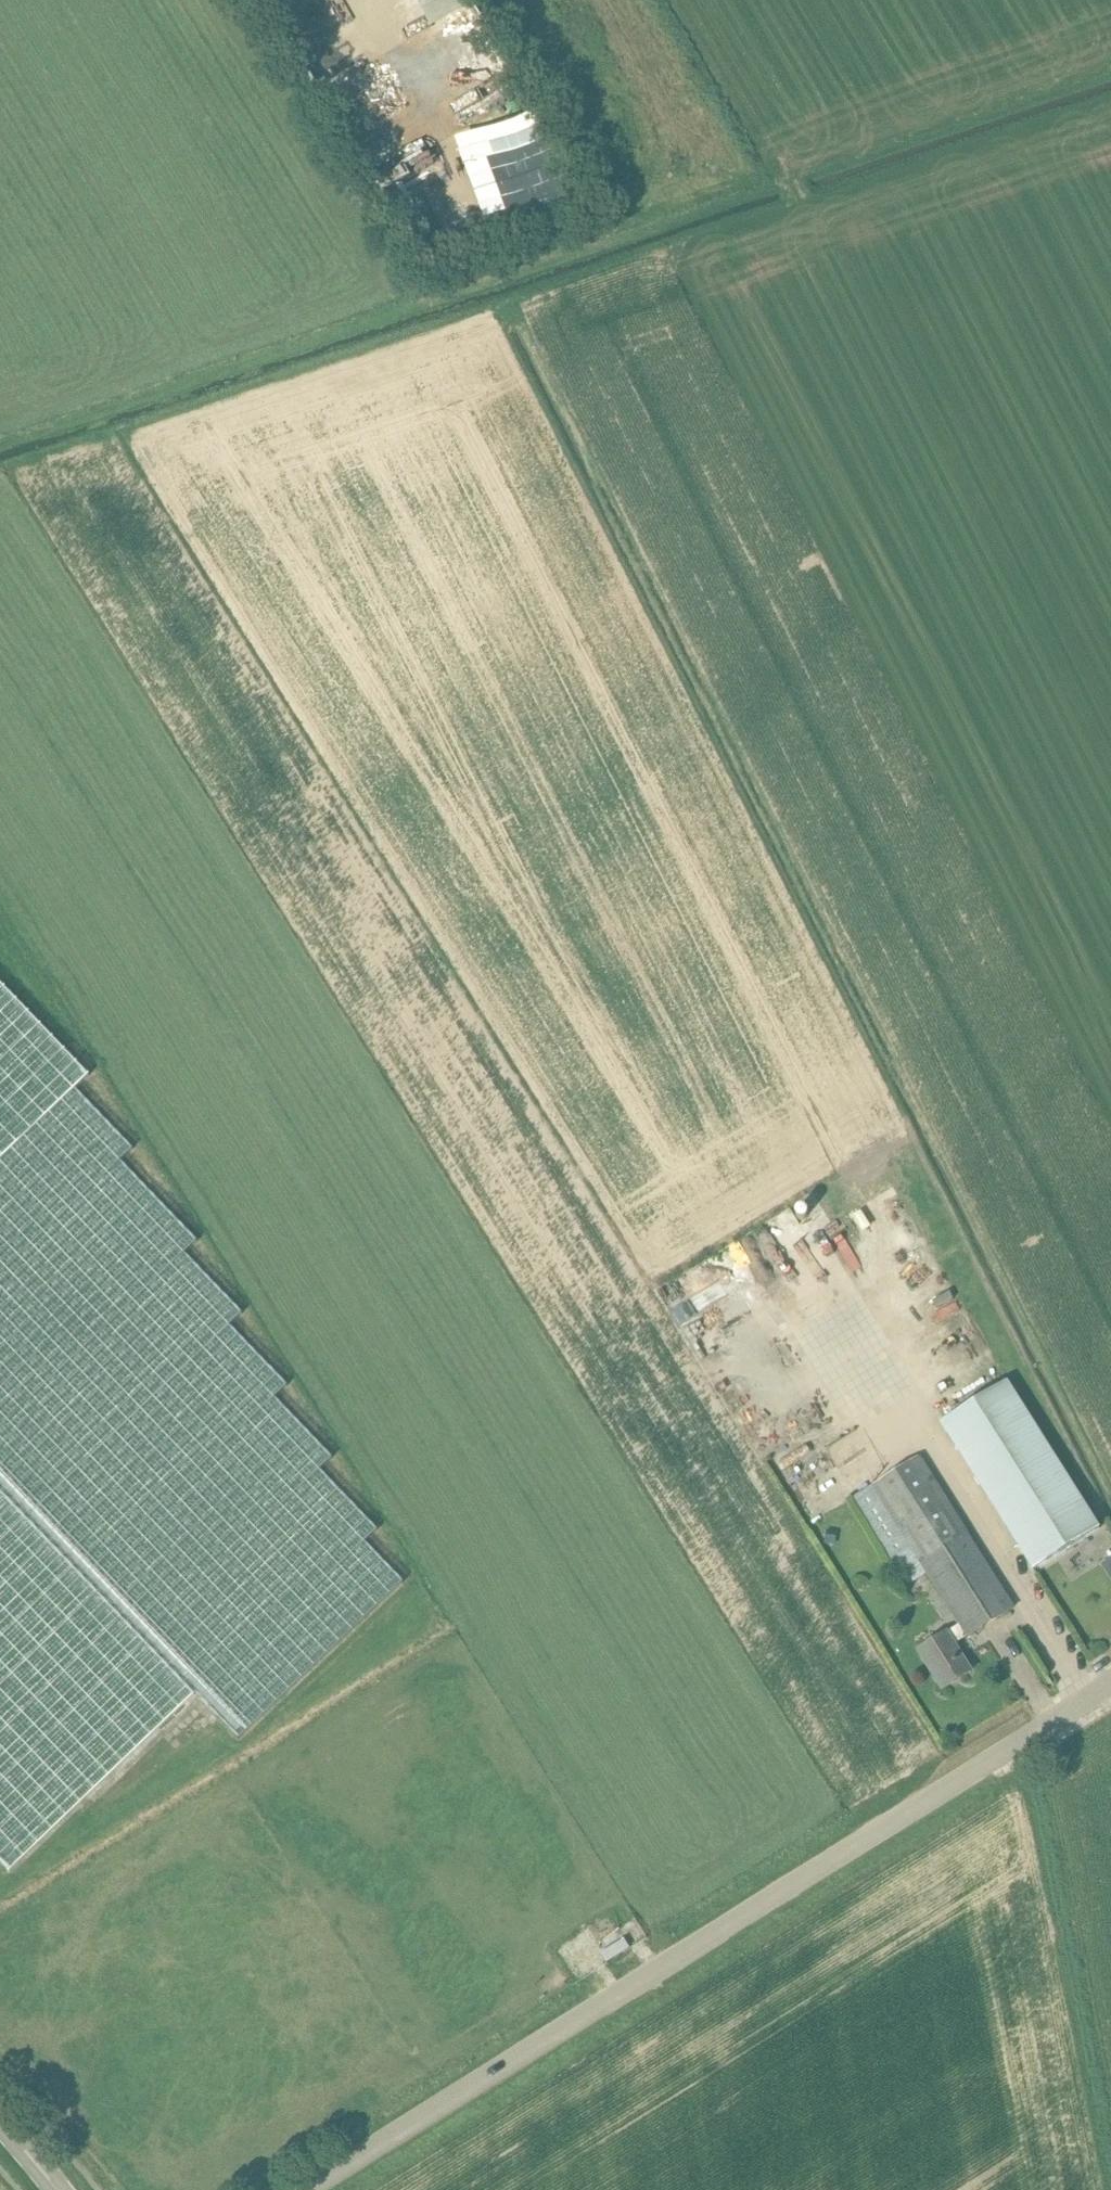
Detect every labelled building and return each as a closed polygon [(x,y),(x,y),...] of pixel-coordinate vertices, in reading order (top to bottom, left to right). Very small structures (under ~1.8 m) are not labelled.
[(429,145),(380,183),(413,224),(462,185),(429,145)] [(0,985),(0,1860),(11,1871),(195,1694),(238,1738),(243,1734),(244,1735),(403,1583),(364,1542),(377,1530),(319,1470),(332,1458),(275,1398),(288,1385),(230,1325),(242,1314),(184,1253),(197,1240),(121,1160),(132,1149),(73,1088),(86,1075),(0,985)] [(679,1328),(763,1462),(824,1424),(740,1290),(679,1328)] [(1099,1528),(1088,1509),(1007,1381),(941,1423),(1033,1569),(1099,1528)] [(1013,1608),(1002,1590),(967,1534),(967,1535),(917,1457),(854,1497),(894,1559),(893,1559),(904,1576),(922,1565),(959,1624),(947,1632),(946,1632),(918,1650),(931,1671),(942,1689),(971,1671),(954,1644),(967,1636),(968,1637),(1013,1608)] [(826,1532),(825,1542),(835,1542),(835,1532),(826,1532)]
